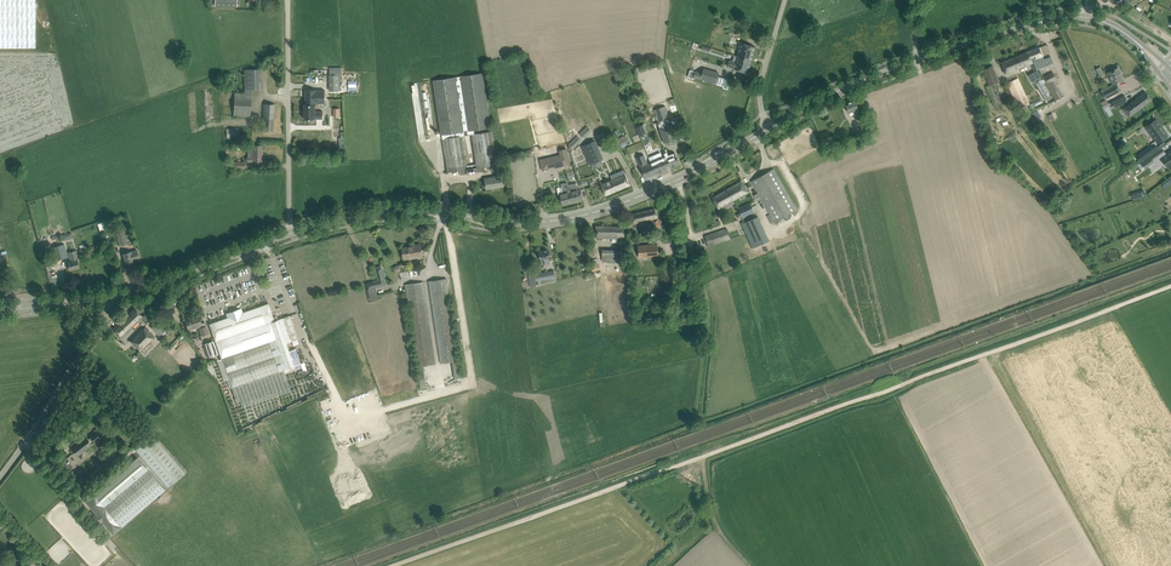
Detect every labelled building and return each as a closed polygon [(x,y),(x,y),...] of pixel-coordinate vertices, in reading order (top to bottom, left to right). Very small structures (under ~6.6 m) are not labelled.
[(35,48),(35,0),(0,0),(0,48),(35,48)] [(1103,43),(1086,37),(1083,47),(1100,53),(1103,43)] [(741,43),(737,56),(751,60),(755,47),(741,43)] [(1039,47),(1028,51),(1030,57),(1035,55),(1036,57),(1033,58),(1035,64),(1037,69),(1044,66),(1042,62),(1044,61),(1041,53),(1039,47)] [(1001,62),(1003,68),(1005,73),(1032,63),(1030,57),(1028,51),(1001,62)] [(751,60),(737,56),(737,57),(739,57),(738,62),(730,60),(728,66),(734,68),(748,72),(751,60)] [(983,69),(985,75),(989,85),(998,82),(992,66),(983,69)] [(1095,68),(1099,75),(1103,72),(1100,66),(1095,68)] [(1118,67),(1107,73),(1113,85),(1116,83),(1123,79),(1120,73),(1121,73),(1118,67)] [(690,75),(694,76),(694,77),(715,83),(718,73),(704,68),(702,73),(695,71),(695,72),(691,70),(690,75)] [(234,116),(244,116),(250,116),(251,94),(251,89),(259,89),(259,69),(244,69),(245,89),(244,93),(235,93),(234,116)] [(1038,69),(1028,76),(1033,83),(1043,77),(1038,69)] [(1044,76),(1048,84),(1047,84),(1056,100),(1060,98),(1051,82),(1053,81),(1057,79),(1054,72),(1044,76)] [(491,128),(483,73),(433,80),(441,135),(442,135),(442,138),(447,172),(460,170),(460,175),(485,172),(484,167),(497,165),(492,131),(475,134),(474,130),(491,128)] [(339,90),(341,90),(341,82),(339,82),(339,75),(329,75),(329,91),(339,91),(339,90)] [(1018,80),(1008,84),(1019,109),(1028,105),(1018,80)] [(1113,85),(1101,91),(1105,98),(1120,91),(1116,83),(1113,85)] [(317,90),(306,90),(306,104),(305,104),(305,118),(316,118),(316,119),(323,119),(323,111),(316,111),(316,105),(317,105),(317,103),(325,103),(325,91),(317,91),(317,90)] [(1123,108),(1126,113),(1131,110),(1133,113),(1152,100),(1145,92),(1123,108)] [(1111,102),(1114,107),(1121,104),(1118,98),(1111,102)] [(845,104),(848,110),(849,113),(853,111),(857,120),(860,126),(866,123),(864,117),(862,118),(858,109),(858,108),(855,100),(845,104)] [(261,126),(261,131),(267,132),(273,132),(273,119),(274,119),(275,104),(264,104),(263,126),(261,126)] [(666,106),(654,110),(658,122),(657,122),(664,143),(669,145),(673,144),(673,145),(674,144),(677,143),(666,106)] [(1033,112),(1032,112),(1036,119),(1037,119),(1041,117),(1037,110),(1033,112)] [(1167,135),(1156,120),(1146,126),(1147,127),(1157,141),(1157,142),(1158,142),(1167,135)] [(644,124),(636,127),(640,136),(648,133),(644,124)] [(301,145),(310,144),(310,126),(300,126),(301,145)] [(584,139),(592,131),(587,126),(579,133),(584,139)] [(227,139),(239,137),(238,128),(226,129),(227,139)] [(627,135),(617,138),(620,146),(629,142),(627,135)] [(569,144),(574,149),(582,141),(577,136),(569,144)] [(582,146),(590,164),(602,159),(594,141),(582,146)] [(1139,160),(1157,148),(1154,144),(1137,157),(1139,160)] [(247,157),(247,162),(253,162),(262,162),(262,154),(262,146),(253,146),(253,151),(249,151),(248,152),(247,157)] [(559,150),(560,154),(562,166),(564,165),(571,164),(567,148),(560,150),(559,150)] [(666,149),(665,150),(672,167),(679,164),(677,159),(678,159),(678,158),(677,158),(675,153),(669,155),(666,149)] [(652,156),(649,157),(651,163),(656,174),(657,173),(672,167),(665,150),(663,151),(666,156),(662,158),(654,162),(653,160),(654,160),(652,156)] [(1160,157),(1168,168),(1170,166),(1170,150),(1160,157)] [(1150,156),(1140,163),(1145,169),(1151,164),(1154,169),(1159,165),(1154,159),(1159,156),(1156,152),(1150,156)] [(562,166),(560,154),(546,158),(539,159),(542,171),(550,169),(550,168),(562,166)] [(639,157),(636,158),(643,173),(645,178),(656,174),(651,163),(648,164),(644,154),(639,157)] [(501,175),(498,175),(494,176),(494,177),(485,179),(486,184),(485,184),(485,186),(486,185),(487,189),(492,188),(492,187),(503,185),(503,186),(501,176),(507,175),(505,163),(499,164),(501,175)] [(609,177),(599,181),(606,195),(629,185),(622,168),(612,173),(613,176),(609,177)] [(773,169),(751,181),(770,214),(767,216),(771,224),(797,209),(773,169)] [(741,181),(731,187),(734,193),(730,195),(733,200),(748,192),(744,186),(741,181)] [(569,191),(568,185),(567,182),(561,184),(562,186),(561,187),(563,194),(560,195),(563,204),(572,202),(570,190),(569,191)] [(576,183),(568,185),(569,191),(570,190),(572,202),(583,199),(580,189),(578,190),(576,183)] [(722,211),(727,208),(735,203),(733,200),(730,195),(734,193),(731,187),(712,198),(719,209),(720,208),(722,211)] [(1140,191),(1131,194),(1133,200),(1143,197),(1140,191)] [(738,208),(740,213),(736,214),(738,218),(742,216),(742,217),(754,212),(750,203),(738,208)] [(631,214),(633,222),(634,224),(638,223),(646,221),(653,220),(655,228),(660,227),(658,218),(657,218),(655,209),(631,214)] [(118,226),(130,222),(128,217),(132,216),(130,211),(115,217),(118,226)] [(757,216),(741,222),(751,247),(767,241),(757,216)] [(596,226),(595,232),(595,238),(624,238),(624,227),(596,226)] [(120,245),(122,244),(121,241),(127,239),(123,227),(115,229),(120,245)] [(727,228),(711,234),(705,236),(708,246),(730,239),(727,228)] [(602,261),(615,261),(615,265),(619,265),(619,261),(628,261),(628,250),(627,250),(627,240),(620,240),(620,250),(602,250),(602,261)] [(52,247),(53,255),(55,260),(68,257),(64,244),(52,247)] [(402,248),(403,254),(404,260),(417,258),(423,257),(420,244),(415,245),(415,246),(402,248)] [(657,244),(651,245),(638,246),(639,257),(658,256),(657,244)] [(122,253),(124,257),(126,263),(134,261),(134,260),(139,259),(138,253),(137,249),(122,253)] [(78,267),(76,260),(79,259),(76,250),(68,253),(70,261),(68,262),(70,270),(78,267)] [(539,251),(540,257),(540,261),(541,261),(542,264),(550,263),(547,250),(539,251)] [(589,261),(593,272),(601,269),(597,259),(589,261)] [(379,280),(366,283),(370,300),(378,298),(375,287),(386,285),(381,266),(375,268),(379,280)] [(553,271),(535,275),(535,281),(537,281),(538,285),(541,285),(540,280),(555,278),(553,271)] [(429,281),(430,287),(441,363),(453,361),(455,379),(461,378),(460,373),(446,278),(429,281)] [(405,285),(406,291),(420,383),(426,382),(423,366),(435,364),(423,282),(405,285)] [(227,317),(209,324),(236,402),(242,417),(297,398),(288,372),(302,368),(303,370),(306,369),(304,362),(301,363),(296,348),(289,351),(278,319),(274,321),(268,303),(242,312),(242,310),(226,315),(227,317)] [(113,328),(119,334),(122,338),(133,327),(132,326),(141,318),(146,324),(148,322),(149,324),(150,323),(149,321),(150,321),(144,315),(142,317),(135,308),(113,328)] [(185,319),(187,325),(189,330),(199,327),(200,328),(198,328),(201,335),(208,333),(205,322),(201,323),(198,314),(193,316),(193,317),(185,320),(185,319)] [(151,328),(159,336),(166,330),(158,321),(151,328)] [(153,338),(145,330),(132,342),(142,352),(143,353),(147,349),(152,344),(149,342),(153,338)] [(85,501),(96,513),(113,534),(185,472),(149,431),(132,446),(140,455),(93,494),(85,501)] [(90,436),(95,442),(100,438),(95,432),(90,436)] [(92,444),(86,436),(71,447),(77,455),(92,444)] [(60,462),(67,471),(72,466),(66,458),(60,462)]
